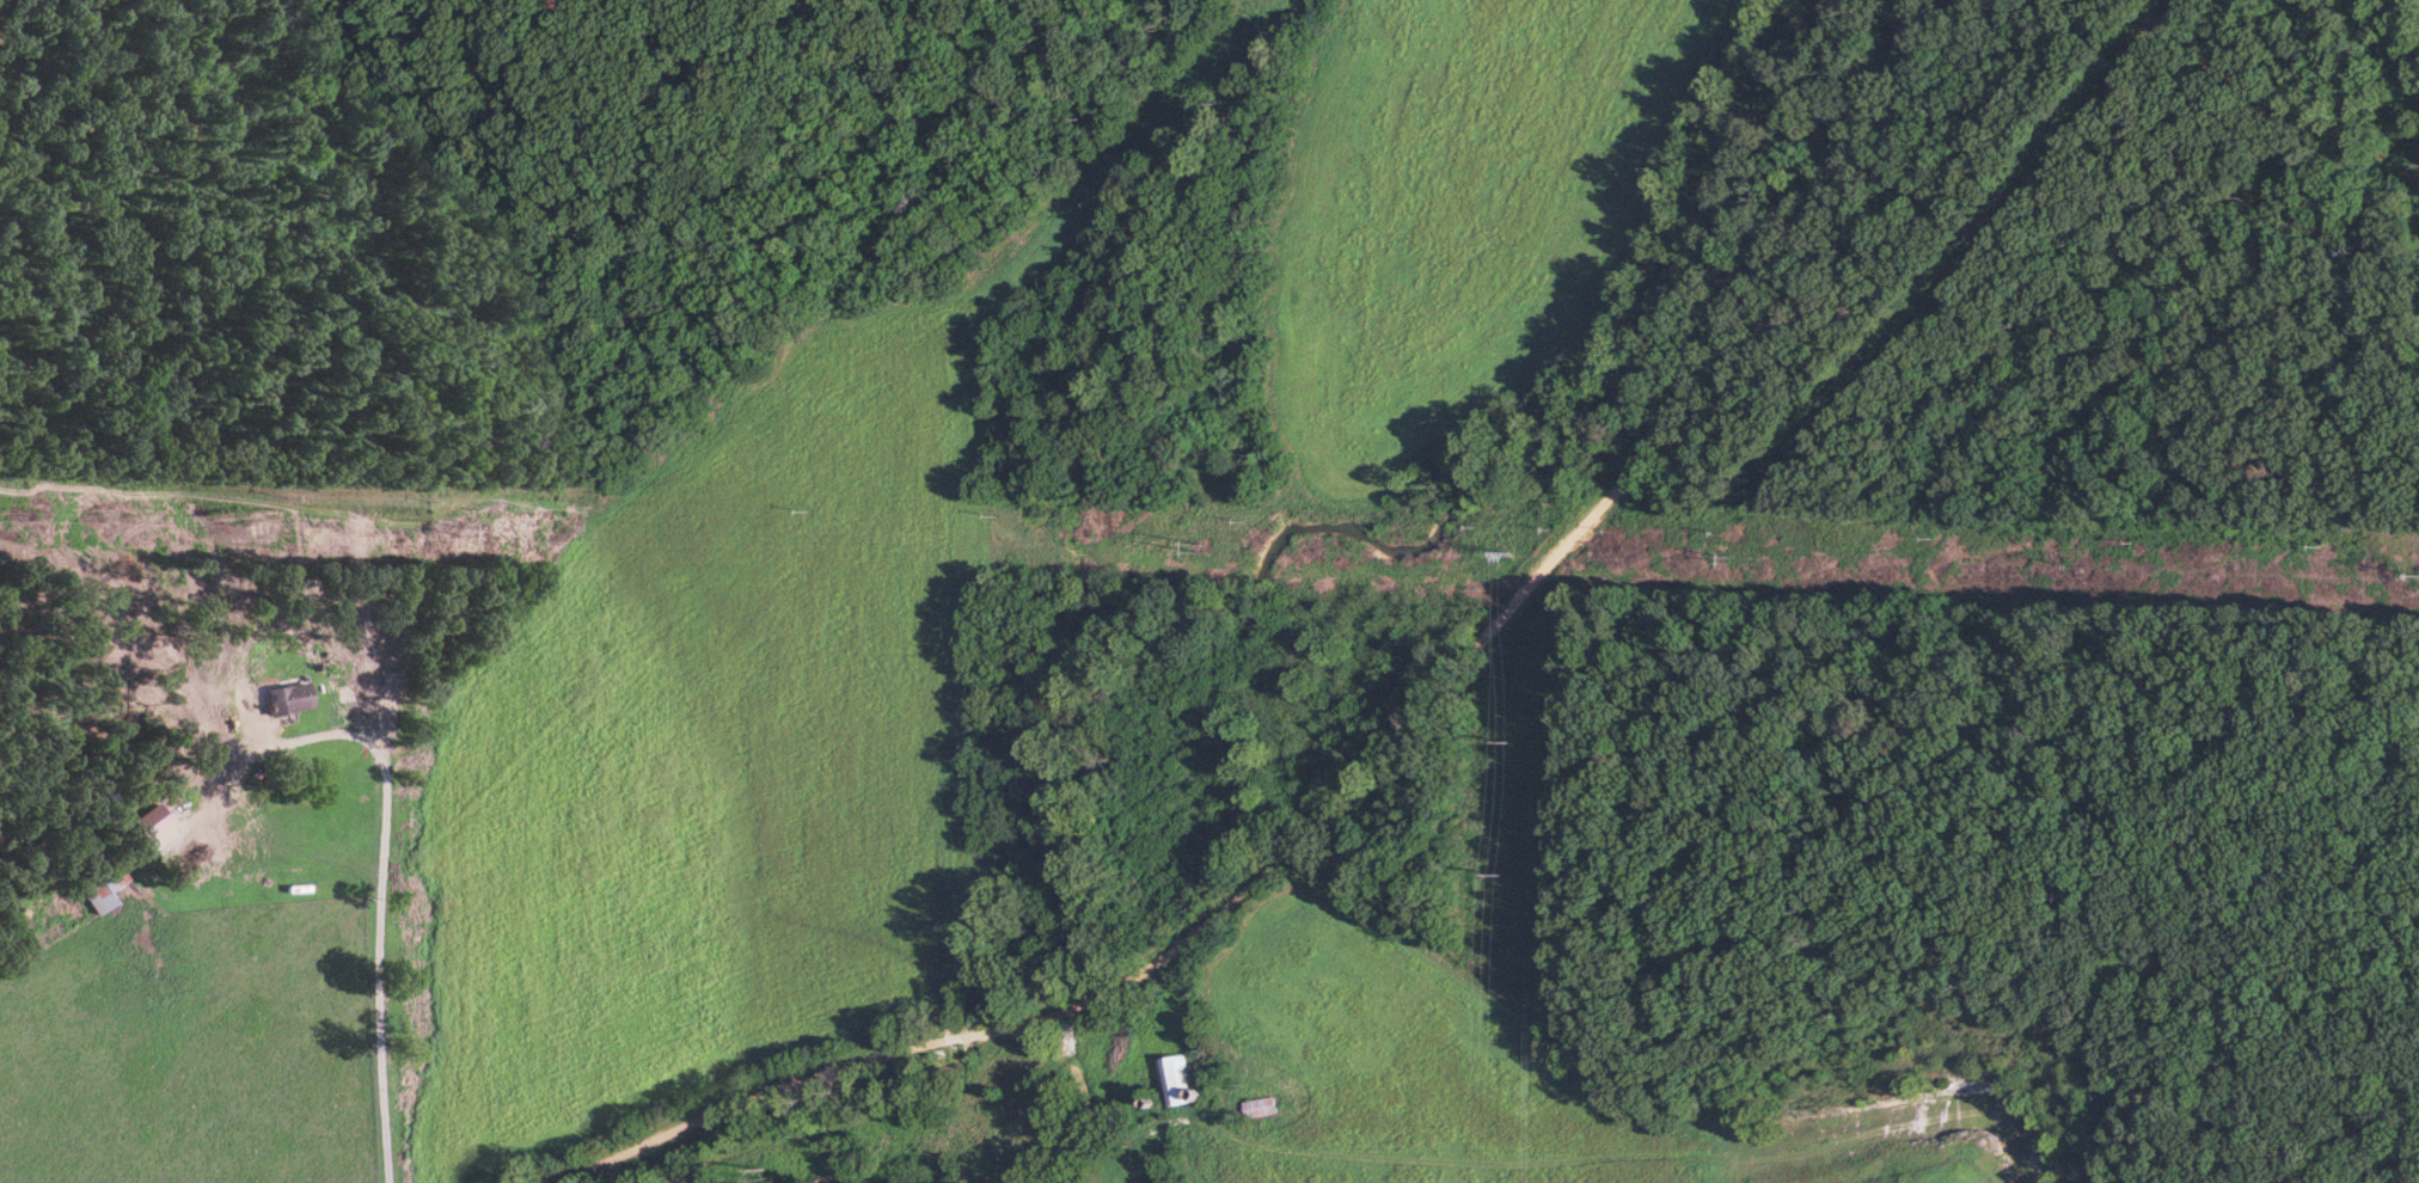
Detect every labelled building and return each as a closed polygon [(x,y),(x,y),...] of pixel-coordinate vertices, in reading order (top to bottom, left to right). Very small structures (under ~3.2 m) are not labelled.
[(306,713),(305,686),(232,691),(234,717),(306,713)] [(95,919),(116,907),(108,894),(128,883),(118,867),(79,889),(95,919)] [(1158,1062),(1169,1108),(1195,1102),(1184,1056),(1158,1062)] [(1279,1115),(1276,1097),(1243,1102),(1245,1120),(1279,1115)]
